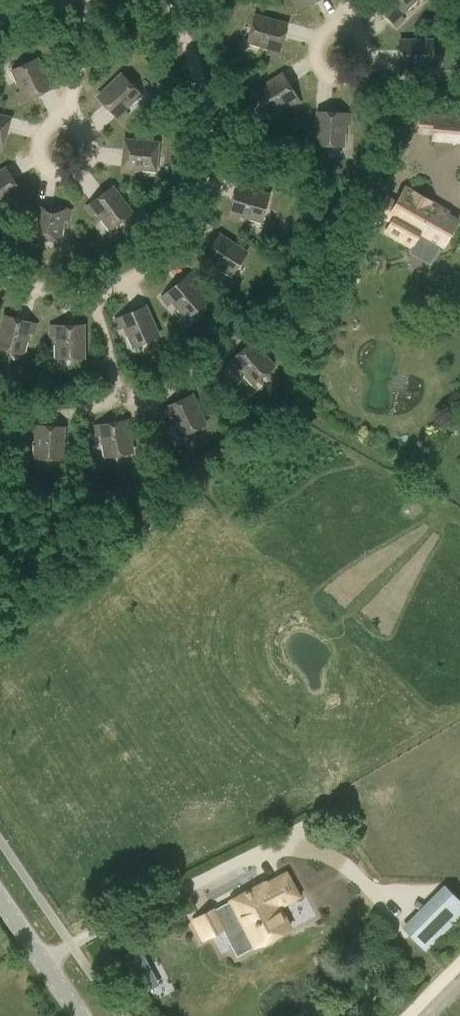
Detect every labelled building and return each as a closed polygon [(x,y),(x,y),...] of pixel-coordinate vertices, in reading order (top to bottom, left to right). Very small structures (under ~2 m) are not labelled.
[(413,0),(373,0),(372,1),(395,24),(402,18),(398,14),(413,0)] [(276,55),(285,24),(254,15),(246,41),(268,47),(267,52),(276,55)] [(409,67),(432,67),(431,39),(398,40),(399,72),(409,72),(409,67)] [(21,101),(50,87),(36,58),(11,69),(21,90),(16,92),(21,101)] [(123,109),(139,93),(120,73),(97,96),(119,120),(126,113),(123,109)] [(290,106),(298,101),(281,73),(253,91),(268,114),(287,102),(290,106)] [(348,123),(349,113),(317,111),(315,144),(342,145),(343,123),(348,123)] [(459,142),(459,116),(420,113),(419,128),(434,130),(433,139),(459,142)] [(9,118),(0,115),(0,149),(9,118)] [(154,169),(157,142),(124,139),(121,171),(131,172),(132,167),(154,169)] [(22,195),(5,167),(0,171),(0,203),(11,196),(14,200),(22,195)] [(261,220),(268,194),(237,185),(228,216),(237,219),(239,214),(261,220)] [(109,229),(131,212),(111,186),(85,205),(91,214),(96,210),(109,229)] [(405,186),(397,200),(386,194),(376,213),(389,220),(384,232),(412,247),(419,232),(443,246),(458,220),(434,206),(436,203),(405,186)] [(68,219),(70,209),(38,204),(32,236),(59,241),(63,218),(68,219)] [(231,274),(246,252),(218,234),(201,261),(209,266),(212,262),(231,274)] [(186,318),(207,300),(186,275),(161,296),(168,304),(172,300),(186,318)] [(133,346),(158,335),(145,305),(115,318),(119,328),(124,325),(133,346)] [(35,323),(4,315),(0,330),(0,348),(22,353),(28,331),(33,332),(35,323)] [(56,357),(83,357),(83,324),(50,324),(50,334),(56,334),(56,357)] [(253,383),(273,365),(252,341),(227,362),(234,370),(238,366),(253,383)] [(180,435),(205,424),(191,394),(162,407),(166,417),(171,414),(180,435)] [(105,456),(132,451),(126,419),(94,424),(96,434),(101,433),(105,456)] [(62,459),(64,426),(31,424),(31,434),(36,434),(34,457),(62,459)] [(226,933),(243,924),(255,945),(290,926),(279,907),(298,896),(285,872),(267,882),(266,880),(230,900),(231,901),(214,910),(213,909),(193,920),(203,940),(223,929),(226,933)] [(459,913),(459,890),(451,881),(446,885),(409,924),(430,944),(459,913)]
